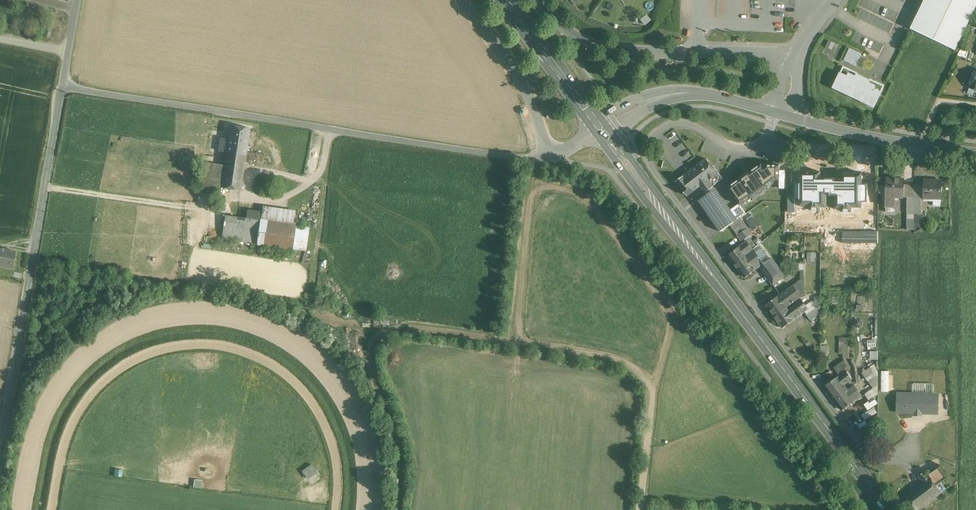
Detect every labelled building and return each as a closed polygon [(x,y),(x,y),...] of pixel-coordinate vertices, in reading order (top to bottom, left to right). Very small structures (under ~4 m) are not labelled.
[(915,24),(912,29),(954,50),(975,3),(975,0),(926,0),(915,24)] [(856,65),(861,54),(851,50),(846,60),(856,65)] [(858,73),(843,67),(834,86),(841,89),(840,91),(848,94),(849,93),(854,95),(854,97),(868,104),(869,102),(875,105),(884,85),(882,84),(870,79),(870,80),(857,74),(858,73)] [(230,126),(228,143),(247,146),(250,129),(230,126)] [(221,187),(240,190),(247,146),(228,143),(221,142),(219,151),(226,152),(224,166),(207,163),(202,192),(220,195),(221,187)] [(250,152),(248,162),(262,165),(264,154),(250,152)] [(705,192),(723,179),(713,166),(712,167),(707,159),(700,164),(699,163),(690,170),(691,171),(677,182),(682,189),(687,196),(701,186),(705,192)] [(739,180),(728,188),(740,205),(745,202),(744,200),(750,196),(752,199),(759,194),(758,192),(762,190),(762,191),(763,191),(769,187),(767,184),(773,180),(774,182),(776,180),(780,180),(780,165),(767,165),(764,167),(762,164),(751,172),(750,171),(738,179),(739,180)] [(804,191),(809,191),(810,190),(810,176),(794,175),(793,190),(804,191)] [(845,209),(849,209),(850,196),(851,178),(833,177),(832,193),(836,193),(836,203),(845,203),(845,209)] [(904,180),(887,179),(887,180),(887,194),(886,207),(896,207),(896,198),(904,198),(904,197),(904,185),(904,180)] [(942,181),(925,180),(924,186),(924,198),(934,199),(941,199),(942,181)] [(914,197),(914,185),(904,185),(904,197),(908,197),(914,197)] [(921,197),(924,198),(924,186),(914,185),(914,197),(921,197)] [(804,202),(813,202),(813,190),(810,190),(809,191),(804,191),(804,202)] [(734,222),(712,191),(699,201),(721,232),(734,222)] [(859,196),(850,196),(849,209),(858,210),(859,196)] [(260,221),(296,226),(299,211),(263,206),(262,211),(260,221)] [(245,218),(260,221),(262,211),(247,209),(245,218)] [(754,230),(761,224),(753,214),(746,219),(754,230)] [(922,224),(922,215),(914,214),(914,218),(914,223),(920,224),(922,224)] [(224,215),(220,239),(256,245),(260,221),(245,218),(224,215)] [(260,221),(256,245),(292,251),(296,226),(260,221)] [(744,223),(738,228),(734,230),(738,236),(748,228),(744,223)] [(308,228),(296,226),(292,251),(304,253),(308,228)] [(742,241),(749,236),(752,234),(748,228),(738,236),(742,241)] [(751,239),(735,251),(728,255),(739,269),(745,265),(740,259),(756,247),(751,239)] [(772,262),(767,255),(759,244),(756,247),(740,259),(745,265),(739,269),(745,277),(760,267),(762,270),(772,262)] [(14,273),(16,256),(0,254),(0,271),(14,273)] [(780,273),(772,262),(762,270),(770,280),(780,273)] [(797,300),(804,295),(804,277),(789,288),(797,300)] [(797,300),(789,288),(766,305),(776,319),(783,315),(780,310),(786,306),(787,308),(797,300)] [(821,300),(816,301),(815,301),(812,302),(815,308),(819,309),(821,308),(821,300)] [(780,310),(783,315),(776,319),(783,328),(804,312),(797,302),(790,307),(791,308),(788,310),(787,308),(786,306),(780,310)] [(811,321),(813,319),(821,314),(821,309),(815,309),(807,315),(806,315),(811,321)] [(843,346),(843,348),(843,358),(849,358),(849,338),(844,338),(844,341),(840,341),(840,346),(843,346)] [(844,360),(837,366),(834,368),(838,373),(848,366),(844,360)] [(878,385),(878,383),(878,372),(874,365),(863,374),(873,388),(878,385)] [(847,371),(839,377),(838,377),(825,387),(831,395),(838,390),(842,395),(852,387),(848,382),(852,379),(847,371)] [(889,391),(890,371),(882,371),(881,391),(889,391)] [(831,395),(839,405),(842,410),(862,395),(854,386),(852,387),(842,395),(838,390),(831,395)] [(938,395),(899,394),(898,412),(937,413),(938,395)] [(313,463),(302,470),(308,479),(319,471),(313,463)] [(926,471),(927,474),(929,476),(936,471),(933,466),(926,471)] [(913,490),(905,496),(915,509),(918,509),(941,493),(926,471),(919,476),(924,483),(913,490)] [(937,477),(935,474),(934,472),(929,476),(932,481),(937,477)]
